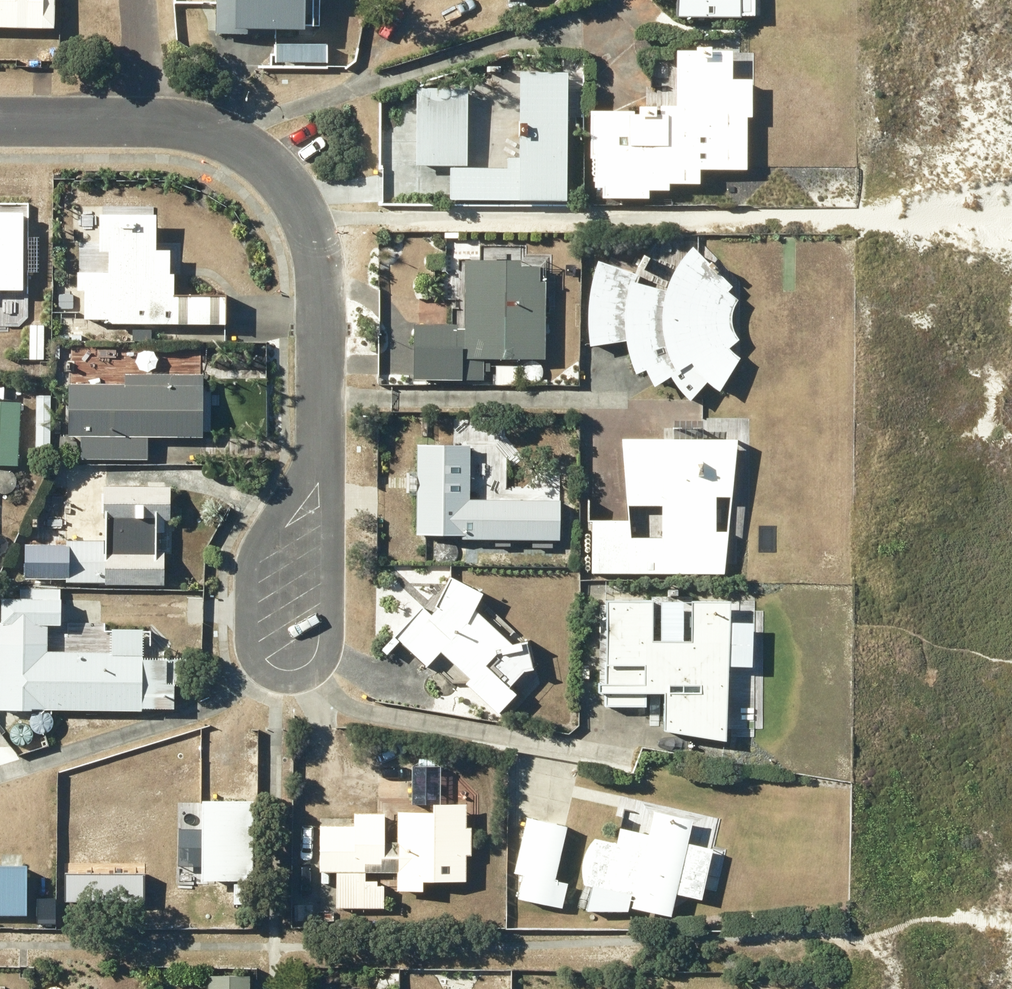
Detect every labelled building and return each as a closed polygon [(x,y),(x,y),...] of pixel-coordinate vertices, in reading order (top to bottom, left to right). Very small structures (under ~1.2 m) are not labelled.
[(53,29),(54,0),(0,0),(0,27),(53,29)] [(216,34),(271,35),(272,28),(300,29),(301,0),(217,0),(216,34)] [(678,19),(740,20),(740,0),(678,0),(678,19)] [(592,113),(591,159),(597,160),(596,189),(604,190),(604,200),(650,201),(650,191),(668,192),(669,184),(701,185),(701,169),(747,170),(748,117),(752,117),(752,81),(731,81),(731,53),(677,52),(676,108),(661,107),(661,144),(632,144),(633,113),(592,113)] [(568,59),(568,68),(580,68),(580,60),(568,59)] [(451,170),(451,200),(568,201),(569,75),(520,75),(520,159),(507,159),(507,170),(451,170)] [(417,90),(416,166),(468,167),(469,90),(417,90)] [(658,107),(640,107),(640,120),(658,120),(658,107)] [(156,246),(157,209),(100,209),(99,247),(109,247),(109,268),(77,268),(77,286),(84,286),(83,314),(108,314),(108,319),(225,321),(226,291),(173,290),(174,269),(170,269),(170,246),(156,246)] [(19,287),(19,292),(26,292),(27,268),(35,268),(36,246),(23,245),(23,210),(0,210),(0,287),(19,287)] [(589,327),(591,341),(626,336),(637,369),(645,364),(654,380),(673,370),(685,385),(703,371),(719,385),(738,355),(728,345),(738,335),(730,328),(730,326),(729,318),(730,310),(733,303),(736,296),(727,287),(732,282),(692,243),(679,256),(656,237),(641,280),(633,277),(636,269),(598,256),(594,270),(591,284),(589,298),(588,312),(589,327)] [(519,261),(519,256),(466,256),(466,326),(459,325),(459,320),(416,320),(416,375),(483,375),(483,353),(545,353),(545,277),(538,277),(539,262),(519,261)] [(30,321),(29,356),(43,357),(44,322),(30,321)] [(129,326),(129,338),(151,338),(151,326),(129,326)] [(95,343),(95,356),(111,355),(110,342),(95,343)] [(125,380),(70,380),(70,431),(81,431),(81,456),(147,455),(147,433),(203,433),(202,368),(125,369),(125,380)] [(16,462),(19,399),(0,398),(0,461),(16,462)] [(62,420),(50,420),(50,432),(62,432),(62,420)] [(731,492),(737,435),(621,434),(627,501),(663,501),(662,535),(628,534),(628,516),(592,516),(592,569),(724,570),(728,528),(716,528),(717,492),(731,492)] [(526,536),(526,549),(542,550),(542,536),(559,536),(559,496),(469,495),(470,441),(418,440),(416,530),(464,530),(464,535),(526,536)] [(105,579),(105,581),(164,581),(164,548),(158,548),(158,527),(164,527),(164,514),(170,514),(170,483),(104,482),(104,538),(66,538),(66,543),(25,543),(25,575),(67,575),(67,579),(105,579)] [(510,638),(474,606),(483,588),(451,572),(431,611),(422,603),(396,633),(428,662),(441,648),(470,675),(466,679),(499,708),(516,689),(509,682),(524,666),(533,664),(528,635),(510,638)] [(599,678),(599,688),(605,688),(605,703),(647,704),(647,688),(665,688),(665,725),(727,735),(727,679),(746,679),(746,663),(754,663),(754,620),(731,619),(731,597),(693,597),(692,636),(682,635),(682,597),(661,596),(661,637),(653,636),(654,596),(606,596),(605,679),(599,678)] [(42,706),(139,706),(139,648),(41,648),(42,706)] [(29,708),(29,651),(0,651),(0,707),(29,708)] [(467,850),(471,850),(471,824),(466,824),(465,800),(439,800),(439,793),(425,779),(413,792),(413,801),(434,801),(434,809),(397,809),(398,840),(385,840),(385,809),(354,809),(354,823),(320,823),(321,869),(335,869),(336,905),(383,905),(383,883),(376,883),(376,878),(365,878),(365,869),(398,869),(398,887),(423,886),(423,877),(467,877),(467,850)] [(203,796),(201,877),(251,878),(253,797),(203,796)] [(636,893),(633,904),(670,913),(676,890),(702,896),(713,846),(687,840),(692,816),(654,807),(649,832),(620,825),(616,841),(595,836),(590,841),(586,847),(583,853),(582,860),(581,867),(582,874),(584,881),(636,893)] [(528,813),(513,868),(523,871),(518,894),(562,905),(569,880),(554,876),(567,823),(528,813)] [(22,891),(21,845),(0,845),(0,891),(22,891)] [(207,988),(249,988),(250,974),(208,973),(207,988)]
